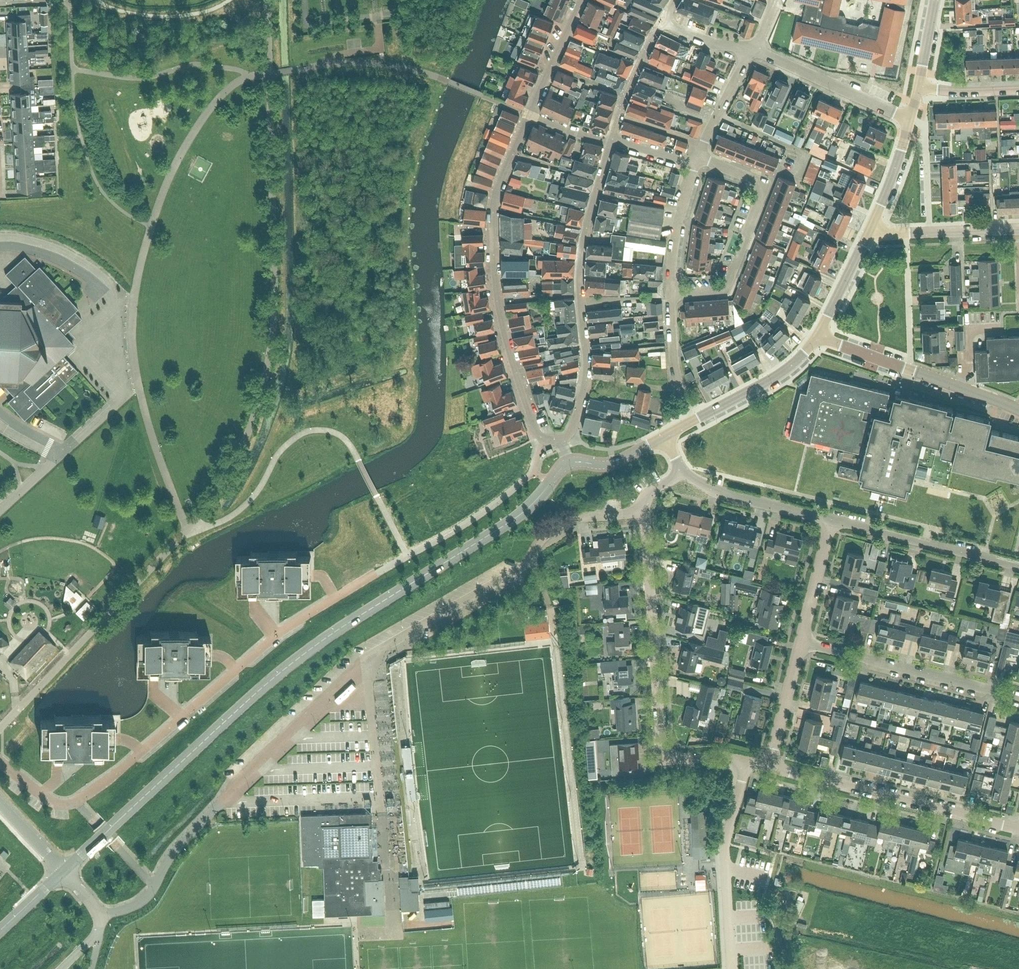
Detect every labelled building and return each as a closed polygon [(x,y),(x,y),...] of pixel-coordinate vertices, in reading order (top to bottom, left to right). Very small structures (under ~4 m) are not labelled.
[(564,8),(568,0),(548,0),(548,1),(564,8)] [(600,17),(603,11),(607,13),(610,7),(594,0),(593,2),(589,0),(588,0),(584,9),(600,17)] [(634,4),(658,14),(663,5),(651,0),(636,0),(634,4)] [(695,0),(680,0),(675,8),(676,9),(691,14),(690,15),(708,22),(714,7),(695,0)] [(767,2),(762,0),(757,0),(754,6),(763,9),(767,2)] [(905,10),(904,10),(906,0),(886,0),(880,26),(863,22),(859,24),(858,25),(845,22),(846,19),(844,15),(838,13),(841,0),(795,0),(806,3),(802,21),(797,20),(793,39),(872,58),(872,59),(892,64),(905,10)] [(972,9),(971,1),(975,1),(975,0),(954,0),(955,4),(956,4),(956,9),(972,9)] [(564,8),(548,1),(544,11),(560,18),(564,8)] [(632,3),(630,6),(627,12),(633,15),(652,23),(658,14),(634,4),(632,3)] [(740,3),(738,9),(749,12),(751,6),(740,3)] [(760,17),(763,9),(754,6),(751,13),(760,17)] [(617,8),(612,21),(618,23),(623,11),(617,8)] [(600,17),(584,9),(580,18),(585,20),(584,23),(600,29),(602,24),(597,22),(600,17)] [(972,9),(956,9),(956,16),(955,16),(955,21),(956,21),(957,23),(958,23),(958,25),(968,25),(968,22),(982,21),(981,14),(978,15),(978,9),(972,9)] [(525,23),(524,23),(525,23),(549,34),(549,33),(553,23),(534,14),(529,12),(529,13),(533,15),(529,25),(525,23)] [(25,25),(30,25),(30,14),(16,14),(16,20),(6,21),(7,33),(25,32),(25,25)] [(652,23),(633,15),(628,26),(646,34),(648,29),(652,23)] [(989,19),(989,26),(1015,25),(1014,16),(1004,17),(1004,21),(1002,21),(1002,19),(989,19)] [(740,33),(749,37),(754,21),(746,18),(740,33)] [(618,23),(612,21),(605,34),(610,36),(611,37),(618,23)] [(599,40),(602,32),(578,22),(577,22),(572,34),(594,43),(595,38),(599,40)] [(544,44),(549,34),(525,23),(524,23),(524,24),(525,24),(529,25),(525,35),(520,34),(544,44)] [(617,38),(617,39),(639,48),(644,38),(624,28),(619,39),(617,38)] [(25,32),(7,33),(7,34),(9,33),(9,37),(7,37),(8,45),(26,44),(26,38),(34,38),(33,32),(31,32),(25,32)] [(684,58),(688,50),(690,47),(681,43),(660,33),(654,44),(684,58)] [(544,44),(520,34),(524,36),(520,46),(516,44),(540,54),(544,44)] [(639,48),(617,39),(612,49),(634,58),(639,48)] [(10,53),(10,57),(35,56),(34,50),(26,50),(26,44),(8,45),(8,53),(10,53)] [(535,65),(540,54),(516,44),(515,44),(516,45),(520,46),(516,56),(511,54),(511,55),(515,57),(535,65)] [(567,45),(564,52),(572,55),(578,58),(581,50),(567,45)] [(670,69),(675,56),(653,47),(648,60),(670,69)] [(700,50),(694,63),(712,70),(716,62),(709,59),(711,54),(700,50)] [(620,59),(600,51),(596,63),(619,72),(627,75),(633,60),(622,55),(620,59)] [(564,52),(560,64),(573,69),(577,61),(578,58),(572,55),(564,52)] [(35,56),(10,57),(10,61),(8,61),(9,69),(27,68),(27,62),(35,61),(35,56)] [(1003,57),(990,58),(991,72),(1003,71),(1003,57)] [(1003,57),(1003,71),(1015,71),(1014,57),(1003,57)] [(979,72),(978,58),(966,59),(967,73),(979,72)] [(990,58),(978,58),(979,72),(991,72),(990,58)] [(508,80),(525,88),(528,83),(533,85),(538,74),(520,65),(515,76),(511,74),(508,80)] [(711,87),(716,74),(696,65),(690,79),(711,87)] [(603,82),(609,69),(600,66),(595,79),(603,82)] [(638,78),(659,85),(663,74),(644,67),(641,73),(638,78)] [(20,87),(34,86),(33,75),(28,75),(27,68),(9,69),(10,81),(20,81),(20,87)] [(557,69),(551,82),(568,90),(569,88),(571,83),(575,85),(577,81),(573,79),(574,77),(557,69)] [(614,86),(619,73),(609,69),(603,82),(614,86)] [(762,86),(767,74),(754,69),(745,90),(757,95),(760,90),(762,86)] [(619,72),(619,73),(614,86),(621,89),(627,75),(619,72)] [(782,100),(788,84),(777,79),(766,103),(772,106),(776,97),(782,100)] [(525,88),(508,80),(505,86),(510,88),(505,99),(523,107),(528,96),(523,93),(525,88)] [(632,92),(648,98),(652,99),(658,102),(661,103),(663,97),(655,94),(657,88),(637,81),(632,92)] [(703,103),(707,90),(693,85),(690,95),(688,98),(703,103)] [(34,86),(20,87),(20,93),(10,94),(11,106),(30,105),(35,104),(35,97),(34,86)] [(584,100),(588,89),(583,87),(578,97),(584,100)] [(548,114),(555,98),(550,96),(553,90),(548,88),(539,110),(548,114)] [(578,96),(579,94),(580,91),(576,90),(576,91),(569,88),(568,90),(567,91),(578,96)] [(597,102),(613,107),(617,95),(593,88),(592,92),(599,95),(597,102)] [(802,118),(804,113),(808,104),(806,103),(810,94),(797,89),(787,112),(802,118)] [(648,98),(632,92),(630,99),(645,105),(648,98)] [(555,98),(548,114),(558,118),(567,97),(563,95),(560,101),(555,98)] [(567,97),(558,118),(567,122),(574,107),(569,104),(571,98),(567,97)] [(699,112),(700,111),(703,103),(688,98),(685,107),(699,112)] [(816,122),(809,136),(815,139),(831,104),(819,99),(813,111),(819,114),(816,121),(816,122)] [(593,114),(610,119),(614,108),(613,107),(597,102),(590,100),(588,104),(596,106),(593,114)] [(669,127),(672,118),(674,112),(661,108),(660,111),(629,101),(627,107),(625,112),(669,127)] [(813,141),(819,144),(830,119),(836,121),(842,109),(831,104),(815,139),(813,141)] [(30,105),(11,106),(12,114),(13,114),(14,118),(38,116),(38,110),(30,111),(30,105)] [(502,108),(499,117),(515,124),(519,116),(502,108)] [(985,132),(991,132),(991,129),(997,129),(997,124),(996,109),(984,110),(985,132)] [(961,133),(967,133),(973,132),(972,110),(960,111),(960,125),(961,133)] [(985,138),(985,132),(984,110),(972,110),(973,125),(978,124),(979,132),(980,132),(980,138),(985,138)] [(763,127),(768,115),(758,111),(753,122),(763,127)] [(949,139),(948,111),(936,112),(937,134),(944,134),(944,140),(949,139)] [(960,125),(960,111),(948,111),(949,126),(960,125)] [(610,119),(593,114),(591,122),(584,120),(582,125),(606,132),(610,119)] [(51,115),(38,116),(14,118),(14,122),(12,122),(13,130),(31,129),(31,122),(44,121),(53,121),(53,115),(51,115)] [(514,126),(498,119),(494,128),(511,135),(514,126)] [(702,122),(693,119),(691,124),(700,127),(702,122)] [(645,139),(648,129),(623,121),(620,131),(645,139)] [(837,134),(843,137),(849,124),(843,121),(837,134)] [(886,132),(866,122),(864,128),(867,130),(864,136),(857,133),(854,141),(868,148),(871,143),(871,141),(880,145),(886,132)] [(532,150),(543,125),(539,124),(537,127),(532,125),(526,141),(530,143),(528,148),(532,150)] [(542,148),(549,132),(545,130),(547,127),(543,125),(532,150),(536,151),(538,147),(542,148)] [(32,135),(31,129),(13,130),(13,138),(15,138),(15,142),(41,140),(54,139),(54,133),(32,135)] [(648,129),(645,139),(664,145),(667,135),(648,129)] [(723,154),(732,131),(728,129),(725,136),(719,134),(713,150),(723,154)] [(510,137),(493,130),(490,138),(506,145),(510,137)] [(549,132),(542,148),(546,150),(544,155),(548,157),(559,133),(555,131),(554,134),(549,132)] [(732,131),(723,154),(733,158),(739,141),(734,139),(736,133),(732,131)] [(791,143),(794,136),(785,132),(782,139),(791,143)] [(559,133),(548,157),(553,159),(555,154),(559,156),(566,140),(562,138),(563,134),(559,133)] [(1013,133),(1013,140),(1000,140),(1001,155),(1018,154),(1018,133),(1013,133)] [(793,144),(797,145),(800,147),(805,137),(797,134),(793,144)] [(562,153),(562,154),(571,156),(572,154),(571,153),(576,140),(570,137),(562,153)] [(743,162),(752,139),(748,137),(745,144),(739,141),(733,158),(743,162)] [(688,142),(677,138),(674,147),(685,151),(688,142)] [(753,166),(759,149),(754,147),(756,141),(752,139),(743,162),(753,166)] [(41,140),(15,142),(15,146),(14,146),(14,154),(33,153),(32,146),(41,146),(41,140)] [(505,147),(489,140),(485,149),(501,156),(505,147)] [(580,159),(597,165),(603,146),(585,141),(580,159)] [(772,147),(763,170),(772,174),(779,157),(773,155),(775,148),(777,145),(773,143),(772,147)] [(759,149),(753,166),(763,170),(772,147),(767,145),(765,152),(759,149)] [(985,147),(976,148),(976,159),(985,158),(985,147)] [(845,161),(869,171),(875,158),(859,151),(859,152),(851,148),(845,161)] [(636,171),(638,165),(627,162),(629,154),(615,150),(611,164),(636,171)] [(501,158),(484,151),(480,159),(497,166),(501,158)] [(836,156),(827,152),(825,158),(834,162),(836,156)] [(33,159),(33,153),(14,154),(15,162),(16,162),(17,166),(43,164),(42,158),(33,159)] [(572,168),(575,159),(571,157),(571,156),(562,154),(559,164),(572,168)] [(810,161),(820,165),(822,160),(812,156),(810,161)] [(575,159),(572,168),(572,169),(594,176),(597,165),(580,159),(575,158),(575,159)] [(824,159),(822,165),(841,173),(842,172),(844,167),(824,159)] [(518,160),(513,172),(537,178),(541,166),(537,165),(518,160)] [(809,165),(818,169),(820,165),(810,161),(809,165)] [(496,168),(479,162),(476,170),(493,177),(496,168)] [(970,169),(956,170),(956,163),(942,163),(942,175),(970,174),(970,169)] [(1018,163),(993,163),(992,171),(1018,171),(1018,163)] [(43,170),(43,164),(17,166),(17,169),(15,170),(16,178),(34,177),(34,170),(43,170)] [(817,173),(818,169),(809,165),(807,170),(817,173)] [(641,183),(643,176),(628,173),(610,168),(606,181),(619,183),(636,187),(638,182),(641,183)] [(814,179),(817,173),(807,170),(805,175),(814,179)] [(668,183),(677,185),(680,174),(672,171),(668,183)] [(590,190),(594,178),(568,172),(567,177),(561,176),(560,183),(590,190)] [(844,186),(861,193),(865,182),(842,172),(841,173),(840,177),(837,183),(844,186)] [(492,179),(475,174),(472,183),(489,188),(492,179)] [(965,180),(971,180),(970,174),(942,175),(943,187),(957,187),(957,181),(965,181),(965,180)] [(812,184),(814,179),(805,175),(803,180),(812,184)] [(705,186),(728,194),(730,190),(723,188),(725,181),(708,176),(705,186)] [(798,195),(799,191),(793,189),(795,183),(778,176),(774,186),(798,195)] [(41,194),(40,183),(35,184),(34,177),(16,178),(17,190),(27,189),(27,195),(41,194)] [(510,178),(508,186),(519,189),(521,181),(510,178)] [(645,178),(642,186),(657,190),(659,182),(645,178)] [(821,194),(826,183),(816,179),(812,190),(821,194)] [(590,190),(552,181),(549,190),(559,192),(558,197),(575,202),(574,205),(585,208),(590,190)] [(619,183),(606,181),(603,191),(644,198),(645,189),(619,183)] [(676,188),(663,184),(660,193),(673,197),(676,188)] [(727,198),(728,194),(705,186),(701,196),(719,202),(720,196),(727,198)] [(796,200),(796,199),(800,201),(802,197),(800,196),(798,195),(774,186),(771,196),(787,203),(790,197),(796,199),(796,200)] [(861,193),(844,186),(842,192),(835,189),(832,194),(856,204),(861,193)] [(943,199),(957,199),(957,187),(943,187),(943,199)] [(488,192),(466,188),(464,201),(486,204),(488,192)] [(521,210),(524,195),(504,191),(500,205),(521,210)] [(1010,211),(1009,197),(1009,193),(1001,193),(1001,194),(997,194),(997,212),(1010,211)] [(1017,193),(1017,196),(1009,197),(1010,211),(1018,211),(1018,193),(1017,193)] [(821,194),(818,200),(819,200),(828,204),(829,205),(829,203),(832,204),(833,200),(821,194)] [(654,195),(653,202),(665,204),(667,197),(654,195)] [(719,202),(701,196),(698,207),(722,214),(723,210),(717,208),(719,202)] [(787,203),(771,196),(767,206),(790,215),(792,211),(785,209),(787,203)] [(615,214),(616,207),(621,208),(623,201),(619,200),(612,198),(611,200),(601,198),(598,210),(615,214)] [(971,204),(982,204),(982,198),(971,198),(965,198),(957,199),(943,199),(944,212),(958,211),(958,206),(966,205),(966,206),(971,206),(971,204)] [(531,210),(546,212),(547,202),(532,200),(531,210)] [(629,218),(662,222),(664,207),(632,203),(629,218)] [(829,205),(824,215),(830,217),(833,219),(846,225),(851,213),(832,204),(829,203),(829,205)] [(569,206),(567,206),(565,220),(566,221),(581,224),(584,210),(569,206)] [(763,216),(780,223),(782,217),(788,219),(793,222),(795,217),(792,216),(790,215),(767,206),(763,216)] [(805,206),(804,209),(802,215),(800,219),(799,222),(809,227),(813,228),(815,223),(806,219),(808,214),(818,218),(819,213),(812,210),(813,209),(805,206)] [(722,214),(698,207),(695,217),(712,223),(714,216),(720,219),(722,214)] [(464,208),(463,223),(468,223),(485,225),(486,210),(464,208)] [(500,212),(500,216),(501,235),(518,237),(523,238),(524,238),(524,236),(524,222),(524,216),(500,212)] [(612,231),(614,224),(620,225),(621,218),(615,217),(611,216),(597,213),(593,228),(604,230),(612,231)] [(759,226),(782,235),(785,236),(787,232),(777,228),(780,223),(763,216),(759,226)] [(827,223),(825,228),(840,236),(846,225),(833,219),(830,217),(827,223)] [(660,237),(662,222),(629,218),(627,233),(660,237)] [(543,222),(541,230),(548,232),(550,224),(543,222)] [(552,222),(550,230),(555,231),(554,234),(563,236),(563,238),(577,241),(580,227),(552,222)] [(798,224),(799,224),(797,228),(806,233),(809,227),(799,222),(798,224)] [(692,234),(709,236),(710,230),(717,231),(718,227),(693,223),(692,234)] [(781,239),(782,235),(759,226),(755,236),(772,242),(774,237),(781,239)] [(801,243),(806,233),(797,228),(792,239),(801,243)] [(483,233),(463,234),(463,243),(463,251),(455,252),(455,265),(485,264),(485,251),(477,251),(477,244),(483,243),(483,233)] [(633,248),(665,252),(666,240),(656,238),(626,235),(612,234),(611,246),(588,244),(587,256),(623,259),(632,260),(633,248)] [(690,244),(714,248),(715,243),(708,242),(709,236),(692,234),(690,244)] [(501,235),(501,251),(522,253),(523,244),(523,238),(518,237),(501,235)] [(817,241),(814,249),(831,257),(836,245),(820,237),(817,241)] [(557,254),(575,256),(576,243),(543,240),(543,246),(549,247),(549,252),(557,254)] [(777,257),(777,255),(771,252),(773,246),(756,240),(752,250),(776,259),(781,261),(781,259),(777,257)] [(714,252),(714,248),(690,244),(689,254),(700,256),(706,257),(707,251),(714,252)] [(814,249),(811,248),(807,246),(806,249),(812,253),(811,256),(808,260),(825,268),(831,257),(814,249)] [(786,255),(799,261),(802,255),(789,249),(786,255)] [(749,260),(765,266),(767,261),(774,263),(776,259),(752,250),(749,260)] [(697,272),(700,256),(689,254),(687,266),(695,267),(694,272),(697,272)] [(797,268),(799,261),(786,255),(784,261),(794,266),(797,268)] [(6,272),(18,285),(3,299),(0,299),(0,382),(3,383),(14,394),(7,401),(24,419),(38,406),(39,407),(66,383),(65,381),(77,370),(62,354),(73,344),(63,334),(81,317),(74,310),(77,307),(39,265),(36,268),(24,256),(6,272)] [(700,256),(697,272),(700,273),(701,268),(709,269),(711,258),(706,257),(700,256)] [(502,275),(529,275),(529,257),(502,258),(502,275)] [(543,268),(552,268),(552,266),(563,266),(563,265),(565,265),(565,266),(574,266),(575,259),(543,258),(543,265),(543,268)] [(585,259),(585,273),(607,273),(607,260),(585,259)] [(774,277),(769,275),(770,274),(763,272),(765,266),(749,260),(745,270),(773,281),(774,277)] [(998,260),(979,260),(979,268),(972,268),(972,272),(999,271),(998,260)] [(794,266),(784,261),(783,261),(777,279),(785,283),(794,266)] [(649,277),(649,271),(656,272),(656,266),(634,264),(634,276),(649,277)] [(951,294),(960,293),(961,293),(960,264),(950,264),(951,294)] [(552,268),(543,268),(543,276),(561,275),(574,275),(574,266),(565,266),(565,265),(563,265),(563,266),(552,266),(552,268)] [(469,288),(487,286),(485,273),(477,274),(476,266),(462,267),(463,276),(467,275),(469,288)] [(773,281),(745,270),(741,279),(758,286),(760,280),(766,283),(767,282),(772,284),(773,281)] [(814,292),(821,278),(804,270),(800,278),(797,285),(803,287),(814,292)] [(921,287),(940,287),(939,271),(920,272),(921,287)] [(999,283),(999,271),(972,272),(973,276),(979,276),(980,283),(999,283)] [(574,275),(561,275),(561,278),(561,282),(553,283),(552,280),(542,281),(542,292),(574,291),(574,275)] [(585,281),(585,283),(585,291),(618,293),(618,278),(596,277),(585,277),(585,281)] [(737,289),(760,299),(762,294),(755,291),(758,286),(741,279),(737,289)] [(785,291),(788,285),(785,283),(777,279),(774,285),(785,291)] [(522,280),(502,282),(503,296),(523,295),(527,294),(526,280),(522,280)] [(650,298),(661,298),(662,281),(647,281),(647,287),(656,287),(656,292),(650,292),(650,298)] [(973,295),(999,294),(999,283),(980,283),(980,291),(973,291),(973,295)] [(471,303),(472,311),(489,308),(488,296),(476,298),(476,295),(479,294),(478,288),(462,290),(465,304),(471,303)] [(760,299),(737,289),(733,300),(750,306),(752,300),(759,302),(760,299)] [(960,293),(951,294),(947,294),(947,303),(961,302),(960,293)] [(783,301),(804,312),(810,301),(798,294),(794,301),(785,296),(783,301)] [(1000,306),(999,294),(973,295),(973,299),(980,299),(981,307),(1000,306)] [(773,313),(775,315),(781,305),(785,307),(784,309),(788,311),(786,316),(798,323),(804,312),(783,301),(782,301),(771,295),(766,307),(773,313)] [(560,316),(560,320),(560,321),(565,320),(577,320),(574,297),(554,299),(555,309),(559,308),(560,316)] [(717,299),(719,317),(725,317),(725,324),(730,323),(728,298),(717,299)] [(707,300),(709,325),(713,325),(712,318),(719,317),(717,299),(707,300)] [(697,312),(698,319),(703,318),(704,325),(709,325),(707,300),(696,301),(697,312)] [(928,303),(922,303),(922,317),(929,317),(929,320),(940,319),(940,316),(940,309),(944,309),(944,300),(928,301),(928,303)] [(681,314),(697,312),(696,301),(685,302),(686,310),(680,310),(681,314)] [(527,309),(526,302),(505,304),(506,311),(527,309)] [(610,308),(587,310),(588,320),(611,318),(610,308)] [(477,333),(494,330),(492,318),(483,320),(483,317),(482,311),(465,314),(467,323),(474,322),(477,333)] [(511,330),(526,327),(523,315),(517,316),(517,312),(508,314),(511,330)] [(697,312),(681,314),(681,317),(686,317),(687,325),(698,324),(698,319),(697,312)] [(780,318),(775,315),(773,313),(769,318),(776,324),(780,318)] [(759,322),(755,318),(749,319),(744,322),(742,323),(749,333),(756,325),(759,322)] [(566,323),(557,325),(558,335),(566,334),(578,332),(577,320),(565,320),(566,323)] [(660,329),(658,320),(643,321),(644,331),(660,329)] [(607,334),(613,333),(613,327),(612,321),(606,322),(588,324),(590,336),(594,336),(594,333),(607,332),(607,334)] [(767,322),(763,326),(780,344),(789,335),(780,325),(774,330),(767,322)] [(741,324),(731,329),(735,339),(746,333),(741,324)] [(537,333),(536,326),(523,329),(524,334),(512,337),(514,347),(536,343),(534,333),(537,333)] [(763,333),(758,338),(762,342),(771,352),(780,344),(763,326),(760,329),(763,333)] [(717,343),(733,337),(729,329),(721,332),(713,336),(717,343)] [(955,330),(956,349),(964,349),(963,330),(955,330)] [(939,331),(923,331),(923,350),(939,350),(945,350),(945,331),(939,331)] [(566,334),(567,343),(572,343),(573,345),(578,344),(578,341),(579,341),(578,332),(566,334)] [(481,355),(499,351),(496,338),(489,340),(489,339),(487,333),(473,337),(475,343),(478,342),(481,355)] [(590,337),(591,347),(612,345),(622,344),(621,333),(590,337)] [(557,345),(567,343),(566,334),(558,335),(555,336),(557,345)] [(986,336),(987,349),(975,350),(975,371),(980,371),(980,374),(988,374),(988,378),(1018,377),(1018,335),(986,336)] [(548,346),(557,345),(555,336),(547,337),(548,346)] [(717,343),(713,336),(704,339),(696,342),(700,350),(717,343)] [(681,348),(685,358),(701,352),(696,342),(681,348)] [(741,343),(737,345),(748,367),(760,361),(753,349),(751,344),(749,343),(743,346),(742,343),(741,343)] [(522,359),(541,355),(542,354),(545,354),(545,350),(541,350),(540,347),(539,347),(538,344),(518,349),(520,359),(522,359)] [(737,345),(727,351),(727,352),(737,373),(748,367),(737,345)] [(579,346),(554,352),(556,361),(580,355),(579,346)] [(593,353),(592,363),(614,365),(619,365),(619,359),(627,358),(640,358),(639,347),(611,349),(611,352),(604,352),(604,354),(593,353)] [(541,355),(522,359),(524,367),(543,362),(542,354),(541,355)] [(493,364),(490,356),(471,363),(476,375),(483,372),(486,382),(507,374),(502,361),(493,364)] [(563,371),(579,367),(578,357),(550,364),(551,365),(552,369),(557,368),(558,372),(563,371)] [(711,359),(706,361),(717,383),(729,377),(720,360),(713,363),(711,359)] [(704,368),(698,372),(700,377),(707,389),(717,383),(706,361),(702,364),(704,368)] [(613,379),(614,365),(592,363),(591,377),(613,379)] [(626,380),(643,381),(644,367),(627,365),(626,380)] [(528,382),(544,378),(542,367),(525,371),(528,382)] [(569,385),(576,385),(578,369),(560,372),(559,383),(569,381),(569,385)] [(789,436),(810,442),(811,439),(827,444),(859,452),(862,449),(864,442),(866,442),(860,469),(840,463),(837,473),(864,480),(863,487),(883,492),(907,498),(909,490),(910,483),(912,476),(917,457),(923,459),(927,444),(924,443),(925,438),(931,439),(943,442),(940,453),(954,457),(952,463),(990,472),(990,469),(997,471),(1018,476),(1018,436),(985,428),(983,433),(979,432),(982,421),(976,420),(977,416),(944,408),(943,410),(939,409),(940,405),(931,403),(908,397),(896,394),(894,401),(887,399),(889,392),(877,389),(872,388),(811,373),(806,392),(801,390),(789,436)] [(575,388),(558,383),(553,385),(551,392),(572,398),(575,388)] [(498,384),(480,392),(485,402),(491,399),(496,412),(517,403),(511,390),(502,394),(498,384)] [(646,412),(648,403),(650,391),(638,389),(637,394),(635,394),(632,404),(635,404),(634,409),(646,412)] [(536,403),(543,401),(542,391),(532,393),(536,403)] [(571,412),(575,400),(552,395),(549,407),(571,412)] [(618,411),(620,403),(603,400),(603,402),(589,398),(587,405),(586,410),(605,415),(607,409),(618,411)] [(503,412),(482,419),(485,426),(490,424),(494,434),(498,433),(501,443),(518,438),(517,435),(526,432),(521,418),(516,419),(515,416),(505,420),(503,412)] [(613,416),(612,421),(586,415),(583,429),(597,432),(599,425),(619,429),(621,419),(621,418),(613,416)] [(641,426),(643,419),(632,416),(631,423),(641,426)] [(925,480),(928,468),(918,466),(916,477),(925,480)] [(712,517),(679,509),(674,526),(698,532),(696,538),(706,541),(712,517)] [(96,513),(92,524),(101,527),(104,516),(96,513)] [(725,518),(721,536),(751,544),(748,555),(755,557),(762,531),(756,530),(757,526),(725,518)] [(796,564),(802,539),(788,536),(788,534),(778,532),(775,540),(768,539),(765,551),(773,553),(774,548),(788,552),(786,561),(796,564)] [(584,563),(612,559),(626,557),(626,553),(624,537),(610,539),(610,538),(599,539),(600,548),(593,549),(592,547),(582,549),(584,563)] [(844,565),(868,571),(860,569),(863,556),(848,552),(844,565)] [(311,558),(308,558),(280,558),(280,556),(268,556),(268,558),(237,558),(237,597),(249,597),(269,597),(269,593),(279,593),(279,597),(311,597),(311,558)] [(889,575),(900,578),(899,584),(913,587),(916,573),(916,572),(915,574),(910,573),(912,563),(893,558),(889,575)] [(875,573),(882,575),(885,561),(879,560),(875,573)] [(714,575),(717,575),(718,571),(715,571),(712,570),(684,563),(683,569),(678,568),(673,588),(688,592),(693,572),(697,573),(700,575),(707,577),(710,577),(711,577),(713,577),(714,575)] [(868,571),(844,565),(841,579),(857,583),(859,575),(867,577),(868,571)] [(928,583),(936,585),(935,589),(942,591),(941,595),(952,597),(957,580),(950,579),(951,573),(931,568),(928,583)] [(568,574),(560,574),(563,584),(564,586),(566,586),(569,586),(568,574)] [(750,583),(751,579),(733,575),(734,586),(756,592),(758,585),(750,583)] [(585,584),(598,583),(597,576),(585,577),(585,584)] [(999,626),(1007,628),(1011,613),(1005,612),(1010,591),(987,585),(988,582),(979,580),(974,598),(995,604),(991,619),(1000,621),(999,626)] [(69,593),(75,590),(72,583),(66,585),(69,593)] [(626,611),(629,611),(627,595),(617,596),(617,591),(619,591),(618,584),(604,585),(605,596),(604,597),(606,613),(618,612),(617,610),(625,610),(626,611)] [(854,584),(853,590),(863,593),(863,592),(876,596),(878,590),(854,584)] [(586,586),(587,596),(598,596),(598,586),(586,586)] [(779,603),(781,594),(762,589),(757,608),(763,610),(762,613),(760,613),(759,620),(761,620),(760,622),(776,626),(782,604),(779,603)] [(721,600),(721,603),(729,603),(729,600),(729,590),(721,590),(721,600)] [(74,611),(85,600),(77,592),(66,603),(74,611)] [(861,599),(875,602),(876,596),(863,592),(863,593),(861,599)] [(835,602),(833,608),(855,613),(859,600),(837,594),(837,595),(834,596),(833,600),(835,602)] [(676,622),(675,627),(680,629),(680,628),(687,630),(698,633),(699,633),(704,616),(707,616),(709,608),(710,608),(710,607),(687,602),(685,608),(681,606),(678,614),(676,619),(678,619),(677,622),(676,622)] [(87,605),(78,613),(83,619),(92,611),(87,605)] [(830,620),(829,627),(844,631),(845,625),(846,625),(848,617),(849,617),(850,619),(855,621),(858,619),(860,620),(858,628),(867,631),(871,617),(855,613),(833,608),(832,614),(830,614),(829,618),(830,620)] [(880,619),(880,623),(876,637),(889,641),(895,613),(891,611),(889,618),(884,617),(882,617),(880,619)] [(911,639),(915,625),(906,623),(906,622),(899,620),(901,614),(895,613),(889,641),(902,644),(903,637),(911,639)] [(525,617),(526,623),(525,623),(527,638),(550,635),(548,621),(547,614),(525,617)] [(871,617),(867,631),(874,632),(877,619),(871,617)] [(962,617),(959,629),(967,631),(970,619),(962,617)] [(1018,630),(1018,620),(1011,618),(1009,627),(1018,630)] [(622,653),(622,647),(631,647),(629,624),(623,625),(623,622),(609,623),(609,631),(615,630),(616,640),(607,641),(608,654),(622,653)] [(915,625),(911,639),(920,641),(918,648),(930,651),(937,623),(933,622),(929,635),(922,633),(924,627),(915,625)] [(937,623),(930,651),(944,654),(945,647),(953,649),(957,636),(948,634),(947,640),(940,638),(943,624),(937,623)] [(1004,640),(1006,630),(1007,628),(999,626),(996,638),(1004,640)] [(723,649),(728,630),(719,628),(717,637),(708,635),(706,645),(723,649)] [(39,630),(9,662),(25,677),(55,646),(39,630)] [(1011,646),(1018,648),(1018,633),(1006,630),(1004,640),(1003,644),(1011,646)] [(768,636),(748,631),(746,642),(756,644),(751,663),(767,667),(772,644),(767,643),(768,636)] [(967,639),(962,659),(974,662),(979,642),(980,636),(981,635),(976,633),(974,640),(967,639)] [(0,651),(9,642),(0,634),(0,651)] [(136,677),(148,677),(168,677),(168,673),(178,673),(178,677),(209,677),(209,638),(178,638),(178,636),(167,636),(167,638),(136,638),(136,677)] [(701,657),(728,664),(729,651),(723,649),(706,645),(690,641),(688,647),(683,646),(678,666),(694,670),(698,655),(701,655),(701,657)] [(979,642),(974,662),(987,665),(989,658),(993,659),(996,649),(991,648),(990,650),(984,649),(985,643),(979,642)] [(1011,646),(1003,644),(997,667),(1003,669),(1006,656),(1009,656),(1011,646)] [(626,660),(601,661),(601,670),(614,669),(615,679),(613,679),(614,688),(614,691),(625,691),(625,688),(624,686),(634,685),(632,666),(626,666),(626,660)] [(728,677),(743,681),(745,674),(730,670),(728,677)] [(835,688),(836,680),(816,675),(813,689),(835,694),(837,688),(835,688)] [(868,701),(873,684),(858,680),(853,697),(868,701)] [(716,698),(719,687),(701,682),(695,706),(687,704),(683,721),(698,725),(700,716),(707,718),(713,697),(716,698)] [(850,698),(854,685),(847,683),(844,697),(850,698)] [(881,704),(885,687),(873,684),(868,701),(881,704)] [(881,704),(893,707),(897,690),(885,687),(881,704)] [(826,706),(828,699),(834,700),(835,694),(813,689),(810,702),(826,706)] [(905,710),(909,693),(897,690),(893,707),(905,710)] [(917,713),(922,696),(909,693),(905,710),(917,713)] [(761,698),(746,694),(741,714),(737,713),(733,729),(745,732),(747,724),(754,726),(761,698)] [(930,716),(934,699),(922,696),(917,713),(930,716)] [(629,697),(611,699),(612,706),(616,706),(617,728),(634,727),(633,713),(635,713),(634,703),(629,703),(629,697)] [(942,719),(946,702),(934,699),(930,716),(942,719)] [(946,702),(942,719),(954,722),(958,705),(946,702)] [(869,705),(866,713),(874,716),(877,708),(869,705)] [(958,705),(954,722),(966,726),(971,708),(958,705)] [(971,708),(966,726),(979,729),(983,712),(971,708)] [(323,710),(306,727),(310,732),(327,715),(323,710)] [(833,710),(832,716),(845,719),(847,713),(833,710)] [(719,714),(716,737),(726,738),(728,715),(719,714)] [(1002,726),(994,724),(996,717),(989,715),(986,728),(1018,736),(1018,723),(1010,721),(1008,727),(1002,726)] [(844,726),(845,719),(832,716),(830,722),(844,726)] [(40,719),(40,758),(72,758),(72,754),(82,754),(82,758),(113,758),(113,719),(82,719),(82,717),(71,717),(71,719),(40,719)] [(806,718),(802,732),(818,736),(818,735),(822,722),(806,718)] [(1018,750),(1018,746),(1018,736),(986,728),(984,734),(1000,738),(998,744),(1003,746),(1018,750)] [(599,739),(599,731),(587,731),(587,739),(599,739)] [(815,749),(816,742),(832,746),(834,739),(818,735),(818,736),(802,732),(799,745),(815,749)] [(922,746),(924,740),(911,737),(910,743),(922,746)] [(830,753),(836,754),(840,741),(834,739),(832,746),(830,753)] [(924,740),(922,746),(921,750),(929,752),(930,748),(935,749),(936,743),(924,740)] [(962,741),(961,747),(968,749),(977,751),(978,745),(978,744),(963,740),(962,741)] [(869,750),(871,742),(866,741),(864,747),(865,747),(864,749),(857,747),(853,764),(865,767),(869,750)] [(292,742),(274,759),(278,763),(296,746),(292,742)] [(638,753),(637,743),(610,744),(612,774),(623,773),(622,768),(637,767),(636,753),(638,753)] [(936,743),(935,749),(939,750),(947,752),(948,746),(936,743)] [(853,764),(857,747),(844,744),(840,761),(853,764)] [(989,755),(1015,762),(1018,750),(1003,746),(1002,752),(996,751),(990,749),(989,755)] [(402,748),(405,769),(414,768),(411,747),(402,748)] [(888,754),(882,753),(877,770),(890,773),(894,756),(896,748),(890,747),(888,754)] [(877,770),(882,753),(869,750),(865,767),(877,770)] [(588,752),(586,752),(588,779),(590,779),(597,778),(595,751),(588,752)] [(965,751),(963,757),(975,759),(976,753),(965,751)] [(912,761),(906,759),(902,776),(914,779),(918,762),(920,754),(914,752),(912,761)] [(997,771),(1012,774),(1015,762),(989,755),(987,761),(993,762),(993,763),(999,764),(997,771)] [(902,776),(906,759),(894,756),(890,773),(902,776)] [(926,782),(931,765),(930,765),(932,758),(926,757),(925,764),(918,762),(914,779),(926,782)] [(938,785),(943,768),(931,765),(926,782),(938,785)] [(943,768),(938,785),(950,788),(955,771),(943,768)] [(963,770),(962,773),(955,771),(950,788),(963,792),(968,774),(967,774),(968,771),(963,770)] [(1009,787),(1012,774),(997,771),(996,777),(984,774),(975,772),(973,778),(1009,787)] [(970,790),(978,792),(1006,799),(1009,787),(973,778),(970,790)] [(767,807),(771,792),(759,788),(757,794),(750,792),(746,810),(760,813),(759,816),(764,817),(767,807)] [(767,807),(774,808),(779,810),(783,795),(771,792),(767,807)] [(792,813),(795,798),(783,795),(779,810),(780,810),(792,813)] [(807,828),(812,811),(806,810),(808,801),(795,798),(792,813),(788,828),(794,830),(795,826),(801,827),(807,828)] [(771,819),(774,808),(767,807),(764,817),(771,819)] [(819,809),(818,812),(815,824),(814,829),(821,831),(819,836),(825,837),(827,827),(831,812),(819,809)] [(782,827),(786,828),(788,828),(792,813),(780,810),(778,817),(784,819),(782,827)] [(814,830),(814,829),(815,824),(818,812),(812,811),(807,828),(814,830)] [(325,915),(385,913),(384,883),(382,883),(382,867),(378,867),(377,861),(373,861),(373,855),(370,855),(369,826),(373,826),(372,812),(300,815),(302,865),(319,864),(319,866),(323,866),(325,915)] [(827,827),(833,829),(839,830),(843,815),(831,812),(827,827)] [(849,843),(856,818),(843,815),(839,830),(838,835),(845,836),(844,842),(849,843)] [(869,843),(874,824),(868,823),(868,821),(856,818),(849,843),(855,845),(856,842),(863,844),(863,842),(869,843)] [(878,834),(884,836),(882,846),(887,848),(886,854),(894,822),(881,819),(880,825),(874,824),(869,843),(875,845),(878,834)] [(891,855),(895,838),(902,840),(906,825),(894,822),(886,854),(891,855)] [(906,825),(902,840),(909,842),(905,859),(910,860),(912,853),(918,828),(906,825)] [(830,839),(833,829),(827,827),(825,837),(830,839)] [(918,828),(912,853),(917,855),(919,850),(931,853),(935,840),(929,839),(931,831),(918,828)] [(950,844),(947,857),(944,868),(962,873),(970,841),(958,838),(956,845),(950,844)] [(961,879),(967,880),(968,874),(969,874),(971,863),(977,865),(983,844),(970,841),(962,873),(961,879)] [(983,875),(988,876),(988,872),(995,847),(983,844),(977,865),(984,866),(983,871),(984,871),(983,875)] [(997,864),(1004,865),(1001,876),(1007,877),(1010,864),(1004,863),(1007,850),(995,847),(988,872),(994,874),(997,864)] [(0,853),(0,854),(5,858),(8,853),(3,849),(0,853)] [(1017,858),(1015,866),(1010,864),(1007,877),(1013,878),(1014,874),(1018,875),(1018,859),(1017,858)] [(845,867),(854,869),(856,860),(847,859),(845,867)] [(705,882),(705,874),(695,875),(696,882),(705,882)] [(689,886),(688,876),(677,878),(679,888),(689,886)] [(663,889),(663,877),(641,878),(641,889),(663,889)] [(933,889),(938,890),(941,879),(935,878),(933,889)] [(404,884),(400,884),(401,910),(419,909),(418,886),(404,886),(404,884)] [(797,898),(790,913),(798,916),(805,901),(797,898)] [(452,907),(432,909),(424,910),(425,922),(433,921),(454,919),(452,907)] [(901,968),(940,968),(903,961),(901,968)]
